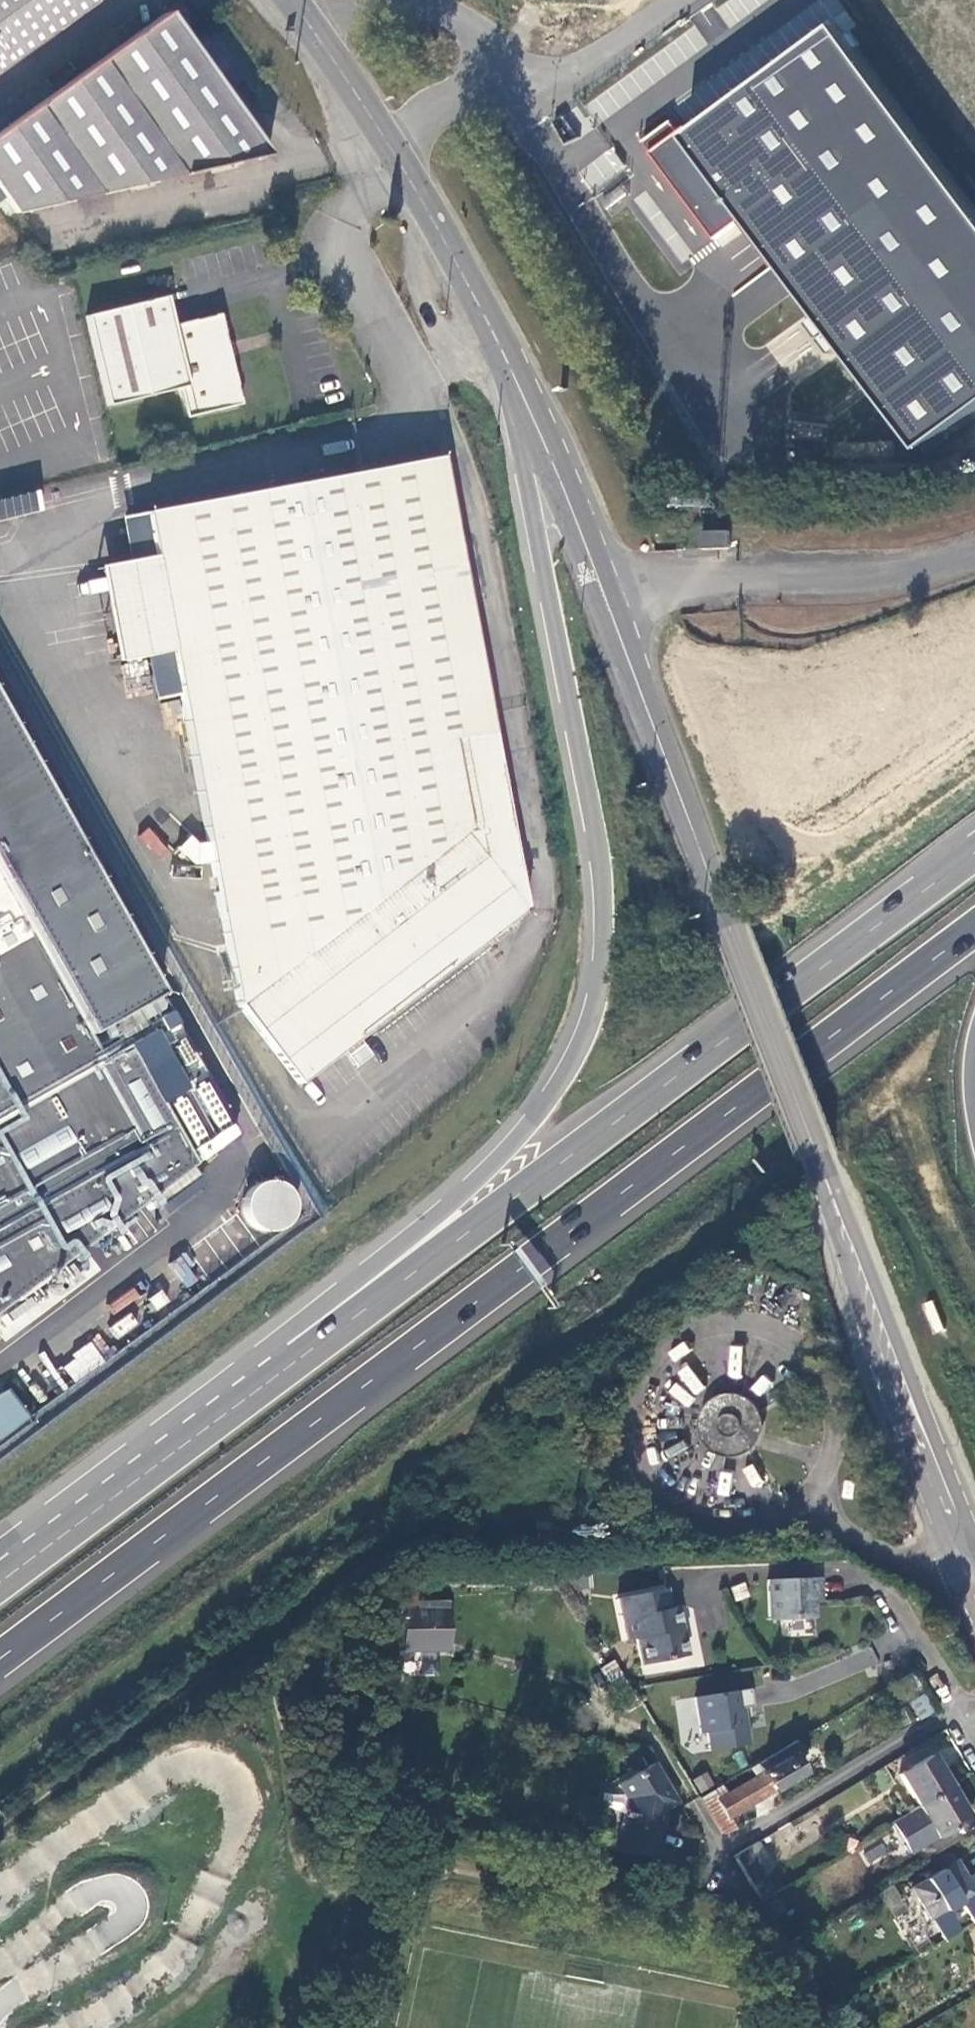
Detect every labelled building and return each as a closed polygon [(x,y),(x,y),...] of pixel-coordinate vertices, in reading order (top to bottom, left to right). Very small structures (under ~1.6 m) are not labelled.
[(99,0),(0,0),(0,71),(99,0)] [(168,13),(0,134),(0,187),(20,215),(270,159),(168,13)] [(838,25),(723,110),(718,104),(681,131),(673,121),(648,139),(656,150),(652,153),(716,239),(747,216),(920,449),(974,408),(974,210),(838,25)] [(167,300),(89,319),(112,409),(181,392),(187,419),(241,406),(229,357),(226,344),(219,318),(174,329),(172,321),(167,300)] [(239,996),(303,1080),(370,1031),(529,908),(442,455),(147,512),(155,556),(101,566),(119,658),(173,648),(239,996)] [(45,512),(42,491),(0,499),(0,520),(45,512)] [(724,530),(698,530),(698,545),(724,545),(724,530)] [(239,1129),(0,708),(0,1305),(239,1129)] [(155,859),(167,851),(151,827),(139,834),(155,859)] [(235,1196),(258,1240),(303,1217),(280,1173),(235,1196)] [(0,1389),(0,1444),(30,1419),(8,1384),(0,1389)] [(762,1409),(745,1394),(723,1394),(706,1409),(702,1430),(713,1449),(734,1457),(755,1449),(766,1430),(762,1409)] [(819,1579),(766,1581),(769,1620),(813,1617),(812,1597),(820,1596),(819,1579)] [(666,1587),(618,1598),(627,1637),(635,1636),(642,1665),(687,1655),(683,1637),(681,1638),(679,1630),(681,1630),(676,1606),(670,1607),(666,1587)] [(416,1607),(402,1607),(403,1649),(448,1648),(447,1601),(416,1602),(416,1607)] [(615,1660),(601,1667),(609,1683),(623,1677),(615,1660)] [(749,1689),(693,1698),(699,1734),(705,1733),(708,1752),(750,1745),(744,1708),(752,1707),(749,1689)] [(918,1719),(934,1712),(926,1694),(911,1700),(918,1719)] [(722,1785),(712,1791),(728,1819),(804,1773),(793,1755),(802,1750),(797,1741),(750,1769),(755,1776),(726,1793),(722,1785)] [(930,1755),(898,1774),(918,1807),(950,1788),(930,1755)] [(651,1756),(615,1780),(624,1794),(617,1846),(655,1852),(663,1800),(673,1793),(651,1756)] [(699,1793),(713,1786),(707,1772),(692,1778),(699,1793)] [(969,1818),(950,1788),(918,1807),(890,1824),(909,1855),(969,1818)] [(883,1844),(864,1850),(867,1863),(887,1857),(883,1844)] [(742,1850),(734,1855),(762,1901),(770,1896),(742,1850)] [(955,1862),(911,1889),(930,1920),(974,1893),(955,1862)] [(770,1896),(762,1901),(788,1944),(808,1932),(791,1904),(798,1900),(789,1885),(770,1896)]
